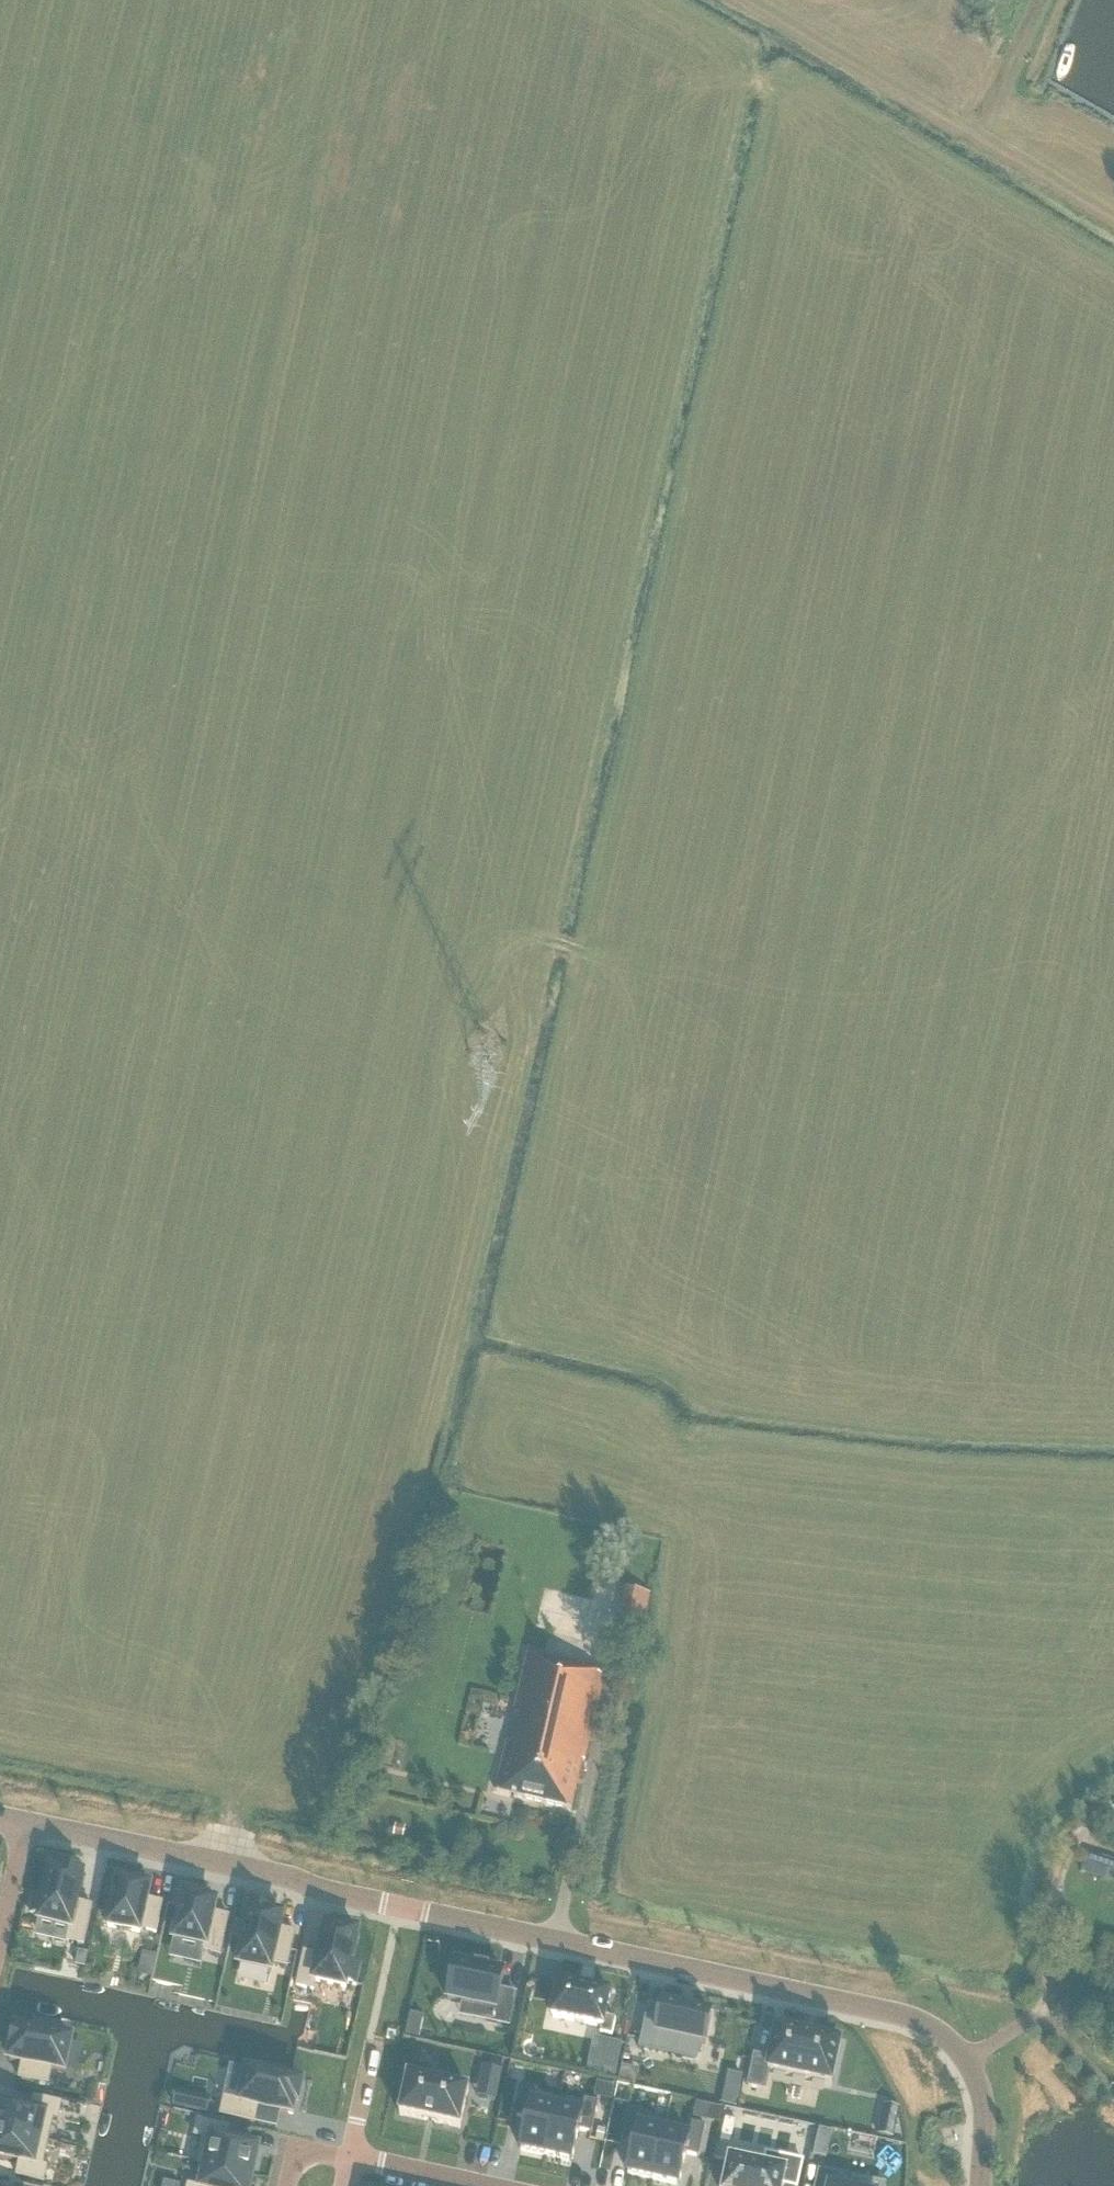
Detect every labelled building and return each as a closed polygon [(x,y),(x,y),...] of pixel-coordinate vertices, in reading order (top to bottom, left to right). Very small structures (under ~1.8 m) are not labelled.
[(644,1624),(653,1585),(628,1579),(619,1619),(644,1624)] [(507,1742),(496,1791),(571,1809),(582,1760),(584,1761),(604,1677),(583,1672),(585,1666),(528,1652),(515,1709),(521,1711),(514,1743),(507,1742)] [(405,1826),(399,1824),(397,1824),(396,1823),(393,1835),(402,1837),(405,1826)] [(1103,1857),(1087,1853),(1085,1862),(1097,1865),(1097,1867),(1113,1872),(1113,1861),(1103,1857)] [(35,1897),(31,1915),(40,1917),(39,1921),(70,1928),(67,1941),(84,1944),(92,1906),(77,1903),(84,1873),(63,1868),(62,1871),(51,1868),(45,1899),(35,1897)] [(118,1880),(108,1927),(140,1934),(141,1929),(156,1933),(163,1903),(148,1899),(150,1887),(137,1884),(137,1882),(135,1882),(135,1883),(123,1881),(123,1879),(121,1879),(121,1880),(118,1880)] [(185,1893),(174,1940),(205,1947),(204,1951),(221,1955),(229,1917),(214,1913),(216,1903),(206,1900),(206,1898),(185,1893)] [(251,1909),(239,1964),(271,1971),(273,1963),(288,1966),(295,1932),(280,1929),(283,1916),(270,1913),(270,1912),(254,1909),(254,1910),(251,1909)] [(304,1952),(297,1986),(313,1990),(315,1981),(346,1988),(347,1984),(356,1986),(360,1968),(351,1966),(358,1933),(344,1930),(345,1928),(343,1928),(343,1929),(331,1927),(331,1925),(329,1925),(329,1926),(326,1926),(319,1955),(304,1952)] [(455,1964),(447,1999),(490,2008),(487,2021),(509,2026),(516,1994),(501,1990),(504,1974),(489,1971),(490,1967),(475,1964),(474,1968),(455,1964)] [(559,1982),(552,2016),(602,2027),(600,2033),(612,2035),(616,2019),(605,2017),(610,1993),(559,1982)] [(646,2016),(639,2048),(641,2049),(641,2047),(696,2059),(699,2043),(705,2044),(711,2015),(663,2004),(659,2019),(646,2016)] [(12,2046),(9,2060),(22,2063),(19,2078),(49,2084),(52,2069),(56,2070),(64,2038),(16,2028),(16,2031),(15,2030),(11,2046),(12,2046)] [(416,2030),(412,2029),(407,2028),(406,2035),(419,2038),(420,2031),(416,2030)] [(755,2055),(748,2085),(765,2089),(769,2071),(832,2084),(840,2042),(816,2037),(801,2034),(777,2029),(770,2059),(755,2055)] [(634,2068),(629,2067),(628,2067),(622,2066),(618,2081),(635,2085),(639,2069),(634,2068)] [(224,2098),(221,2114),(255,2122),(258,2107),(293,2115),(295,2104),(298,2104),(302,2083),(247,2071),(240,2101),(224,2098)] [(400,2112),(399,2115),(402,2115),(458,2127),(457,2128),(460,2129),(461,2126),(468,2092),(469,2092),(469,2090),(466,2089),(466,2090),(411,2077),(408,2076),(407,2079),(408,2079),(400,2112)] [(521,2085),(514,2116),(527,2119),(521,2150),(546,2155),(558,2103),(533,2097),(535,2088),(521,2085)] [(732,2098),(728,2097),(724,2096),(722,2103),(736,2106),(738,2099),(732,2098)] [(40,2140),(45,2116),(58,2118),(61,2103),(34,2097),(31,2111),(0,2104),(0,2131),(40,2140)] [(558,2103),(546,2155),(572,2161),(578,2130),(591,2133),(598,2102),(585,2099),(583,2108),(558,2103)] [(895,2106),(891,2106),(883,2104),(881,2115),(898,2119),(900,2108),(895,2106)] [(628,2109),(622,2140),(635,2143),(628,2173),(653,2179),(664,2131),(639,2126),(642,2112),(628,2109)] [(198,2121),(195,2136),(203,2137),(198,2162),(253,2174),(254,2172),(253,2172),(258,2148),(226,2141),(229,2127),(198,2121)] [(664,2131),(653,2179),(679,2185),(685,2154),(699,2157),(705,2126),(692,2123),(689,2137),(664,2131)] [(20,2162),(17,2176),(44,2182),(47,2167),(34,2164),(40,2140),(0,2131),(0,2158),(20,2162)] [(724,2185),(783,2185),(790,2185),(797,2185),(803,2161),(788,2158),(785,2171),(730,2159),(724,2185)] [(252,2176),(253,2176),(253,2174),(198,2162),(197,2163),(206,2165),(202,2185),(250,2185),(252,2176)] [(815,2185),(837,2185),(840,2174),(818,2169),(815,2185)]
